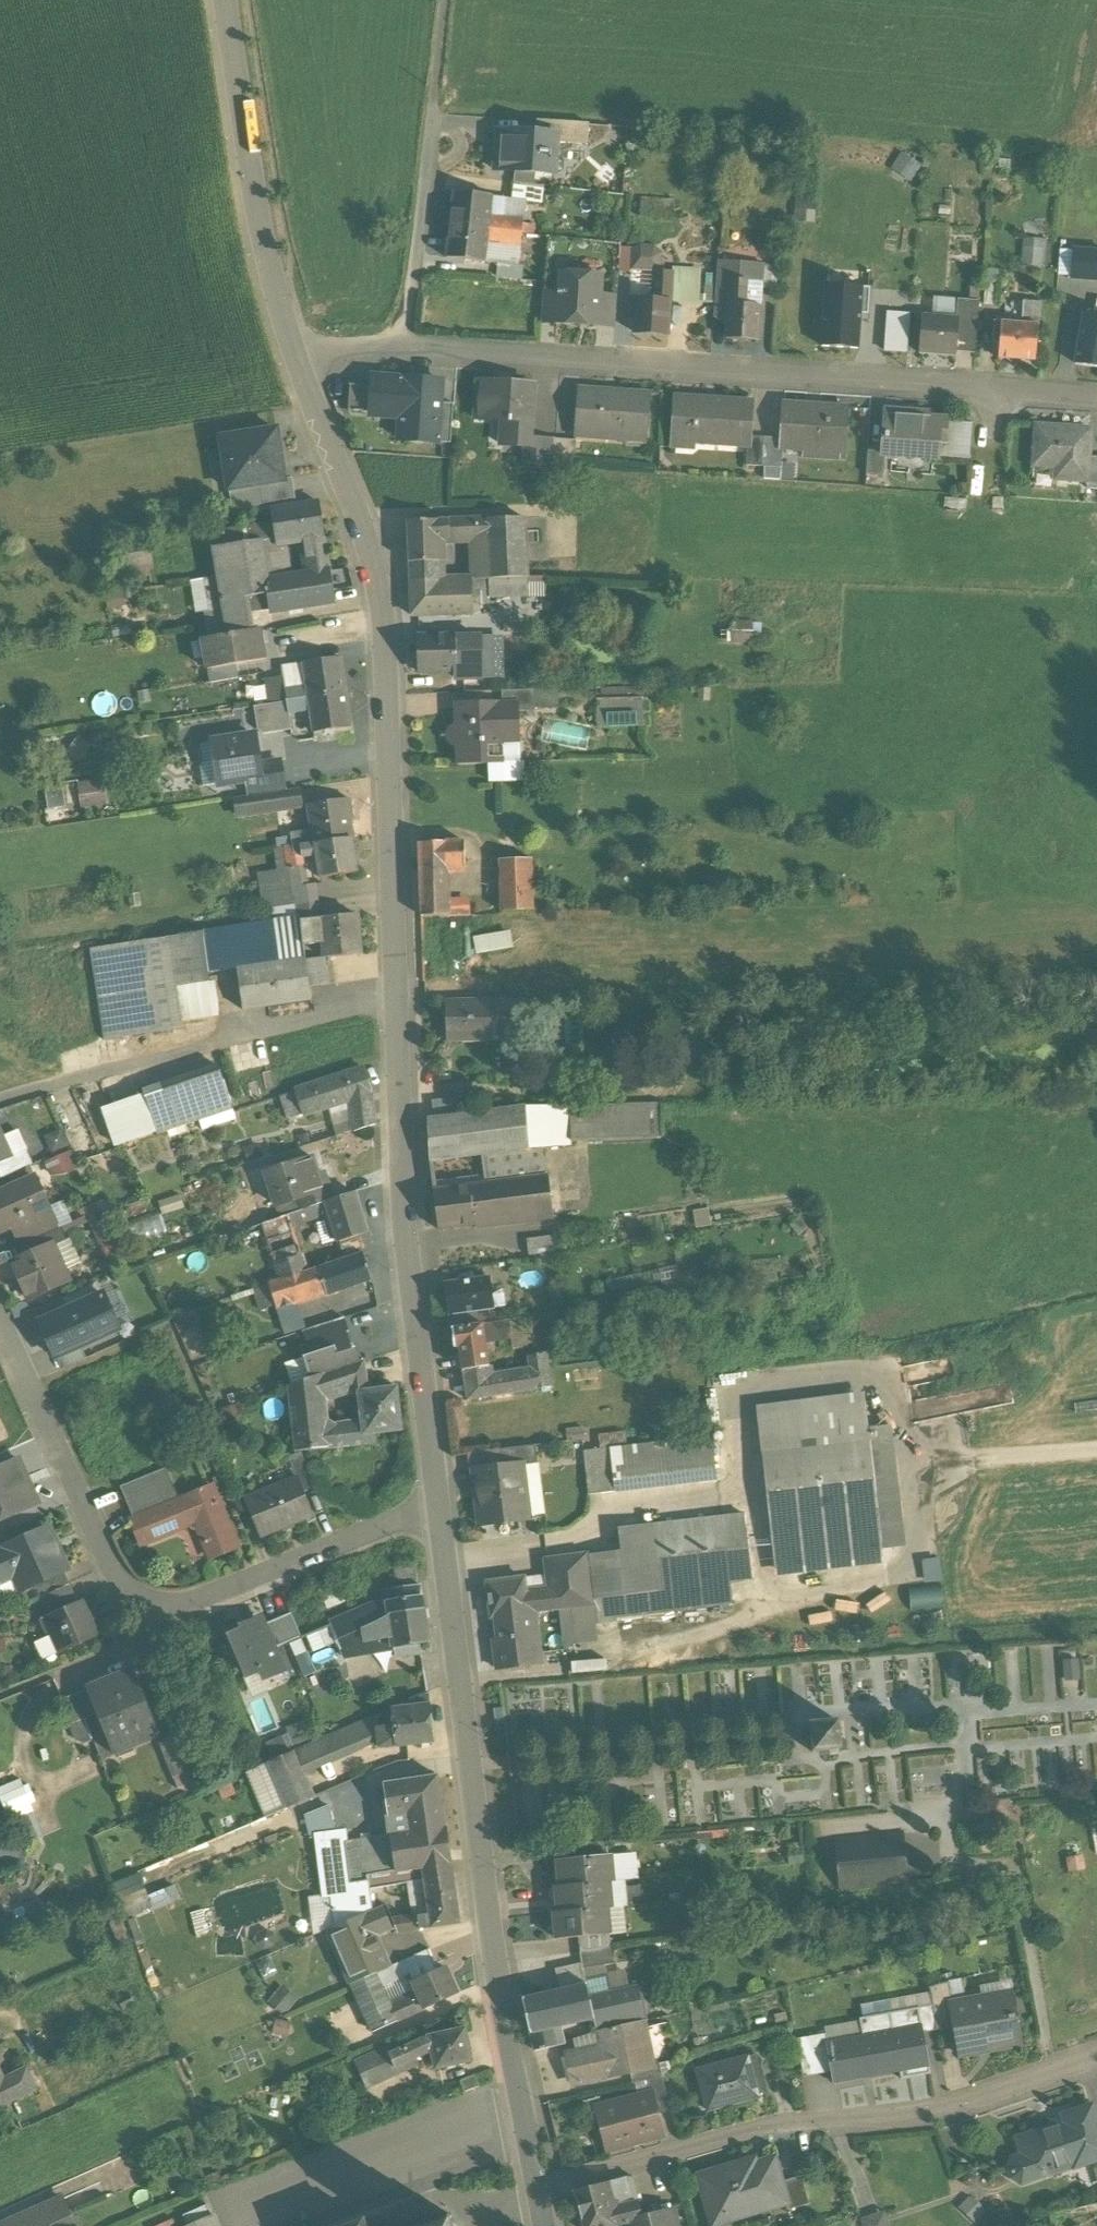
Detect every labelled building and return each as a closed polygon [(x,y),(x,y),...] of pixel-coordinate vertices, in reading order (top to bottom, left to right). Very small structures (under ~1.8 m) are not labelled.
[(590,124),(537,121),(537,132),(560,134),(559,144),(588,146),(590,124)] [(537,132),(498,130),(495,170),(537,173),(538,157),(558,159),(559,144),(560,134),(537,132)] [(893,168),(909,179),(919,163),(903,152),(893,168)] [(543,186),(515,183),(513,199),(526,200),(541,202),(543,186)] [(492,196),(454,192),(450,225),(488,229),(490,216),(492,196)] [(513,199),(492,196),(490,216),(524,220),(526,200),(513,199)] [(676,203),(642,200),(641,217),(675,219),(676,203)] [(524,220),(490,216),(488,229),(523,233),(524,223),(524,220)] [(534,225),(524,223),(523,233),(533,234),(534,225)] [(488,229),(450,225),(447,258),(485,262),(487,242),(488,229)] [(523,233),(488,229),(487,242),(521,246),(521,245),(523,233)] [(533,234),(523,233),(521,245),(536,247),(537,235),(533,234)] [(1025,240),(1024,264),(1044,265),(1045,241),(1025,240)] [(521,246),(487,242),(485,262),(499,263),(519,265),(521,246)] [(633,249),(620,248),(619,273),(632,273),(632,270),(633,249)] [(1072,280),(1096,281),(1096,252),(1073,251),(1072,280)] [(519,265),(499,263),(497,277),(522,280),(524,266),(519,265)] [(742,266),(718,264),(715,303),(729,304),(731,281),(731,275),(741,275),(742,266)] [(780,267),(763,265),(763,267),(762,283),(763,283),(763,289),(778,290),(780,267)] [(763,267),(742,266),(741,275),(740,282),(747,282),(762,283),(763,267)] [(862,270),(828,268),(827,284),(861,287),(862,270)] [(654,271),(632,270),(632,273),(630,298),(636,298),(654,299),(656,271),(654,271)] [(673,272),(656,271),(654,299),(671,300),(673,272)] [(674,271),(673,271),(671,300),(671,302),(699,303),(701,272),(674,271)] [(584,275),(563,274),(561,293),(558,293),(556,322),(598,325),(600,295),(601,282),(584,281),(584,275)] [(740,282),(731,281),(729,304),(745,305),(747,282),(740,282)] [(999,284),(987,283),(986,305),(997,306),(999,284)] [(861,287),(827,284),(823,347),(859,349),(863,287),(861,287)] [(558,293),(543,292),(541,321),(556,322),(558,293)] [(974,294),(952,292),(950,303),(959,304),(957,319),(959,320),(959,324),(977,325),(979,303),(973,302),(974,294)] [(617,296),(600,295),(598,325),(615,326),(617,296)] [(654,299),(636,298),(635,319),(634,333),(669,335),(671,302),(671,300),(654,299)] [(1040,302),(1024,302),(1023,324),(1039,325),(1040,302)] [(729,304),(726,340),(759,342),(761,307),(745,305),(729,304)] [(885,351),(907,352),(909,315),(887,314),(885,351)] [(1096,316),(1084,314),(1076,367),(1096,370),(1096,316)] [(957,319),(921,317),(919,354),(957,356),(957,351),(959,324),(959,320),(957,319)] [(1023,324),(996,323),(995,343),(1001,344),(1000,359),(1037,361),(1039,325),(1023,324)] [(977,325),(959,324),(957,351),(974,353),(977,325)] [(400,439),(437,442),(440,405),(441,383),(378,379),(377,389),(376,414),(376,418),(402,419),(400,439)] [(509,387),(477,385),(475,415),(507,417),(505,445),(526,446),(528,446),(529,437),(532,386),(509,384),(509,387)] [(350,412),(376,414),(377,389),(351,387),(350,412)] [(649,395),(580,391),(576,438),(646,443),(649,395)] [(752,402),(716,399),(716,406),(676,403),(677,396),(675,396),(672,439),(692,441),(692,443),(694,443),(747,447),(748,447),(749,436),(752,402)] [(716,399),(677,396),(676,403),(716,406),(716,399)] [(847,409),(784,404),(781,438),(781,448),(783,448),(803,450),(804,445),(844,448),(847,409)] [(440,405),(437,442),(451,442),(454,406),(440,405)] [(927,415),(886,411),(883,447),(882,456),(885,457),(937,461),(938,440),(945,440),(946,421),(927,420),(927,415)] [(1090,430),(1036,426),(1033,467),(1065,469),(1064,481),(1086,483),(1088,457),(1090,430)] [(277,430),(221,439),(229,491),(285,482),(285,480),(277,430)] [(764,437),(749,436),(748,447),(747,447),(745,465),(761,466),(764,437)] [(555,439),(529,437),(528,446),(526,446),(525,464),(553,466),(555,441),(555,439)] [(781,438),(764,437),(761,466),(781,468),(783,448),(781,448),(781,438)] [(692,441),(672,439),(671,448),(693,450),(694,443),(692,443),(692,441)] [(575,442),(555,441),(553,466),(574,468),(575,442)] [(883,447),(867,445),(865,475),(883,476),(885,457),(882,456),(883,447)] [(1088,457),(1086,483),(1086,488),(1096,489),(1096,458),(1088,457)] [(285,482),(229,491),(233,516),(273,510),(296,506),(292,479),(285,480),(285,482)] [(296,506),(273,510),(275,525),(227,533),(229,547),(263,541),(263,543),(279,540),(279,543),(306,538),(308,560),(327,557),(319,503),(296,506)] [(523,518),(487,519),(487,541),(488,559),(505,559),(505,578),(526,578),(527,578),(523,518)] [(487,519),(467,520),(467,538),(481,538),(487,538),(487,519)] [(467,520),(449,521),(450,539),(467,538),(467,520)] [(449,521),(408,522),(410,582),(441,580),(439,539),(450,539),(449,521)] [(229,547),(217,548),(221,575),(267,568),(263,543),(263,541),(229,547)] [(145,542),(114,548),(118,567),(149,563),(145,542)] [(327,557),(308,560),(310,575),(329,572),(327,557)] [(505,559),(488,559),(489,579),(505,578),(505,559)] [(267,568),(221,575),(225,599),(249,596),(269,592),(268,582),(269,582),(267,568)] [(269,582),(268,582),(269,592),(272,612),(289,610),(290,612),(303,609),(303,608),(334,603),(329,572),(310,575),(269,582)] [(221,575),(204,578),(211,622),(227,620),(225,599),(221,575)] [(489,579),(472,579),(473,599),(527,596),(526,578),(505,578),(489,579)] [(441,580),(410,582),(411,616),(473,613),(473,599),(472,579),(441,580)] [(249,596),(225,599),(227,620),(229,635),(254,631),(249,596)] [(753,642),(755,620),(733,619),(732,641),(753,642)] [(211,622),(207,622),(210,638),(229,635),(227,620),(211,622)] [(210,638),(203,640),(208,670),(237,665),(265,660),(260,630),(229,635),(210,638)] [(456,637),(418,638),(419,673),(456,672),(457,672),(456,639),(456,637)] [(480,638),(456,639),(457,672),(456,672),(456,679),(481,678),(480,638)] [(480,638),(481,678),(503,678),(502,638),(480,638)] [(341,660),(303,664),(307,687),(308,699),(345,693),(346,693),(341,660)] [(303,664),(282,667),(284,677),(285,690),(307,687),(303,664)] [(237,665),(208,670),(211,683),(239,678),(237,665)] [(284,677),(266,679),(266,680),(270,705),(287,702),(285,690),(284,677)] [(266,680),(250,682),(254,707),(270,705),(266,680)] [(307,687),(285,690),(287,702),(308,699),(307,687)] [(537,692),(538,706),(560,705),(559,690),(537,692)] [(534,691),(506,691),(506,704),(516,704),(516,712),(535,712),(534,691)] [(345,693),(308,699),(310,711),(313,733),(350,728),(345,693)] [(308,699),(287,702),(288,714),(310,711),(308,699)] [(287,702),(270,705),(271,716),(288,714),(287,702)] [(506,704),(453,706),(454,708),(457,708),(457,726),(453,727),(450,729),(448,733),(447,737),(448,741),(451,744),(454,746),(458,746),(458,765),(489,764),(497,764),(497,741),(514,740),(514,743),(517,743),(516,712),(516,704),(506,704)] [(644,704),(597,704),(597,729),(644,728),(644,704)] [(255,736),(212,743),(218,785),(247,781),(257,779),(255,766),(253,754),(257,749),(255,736)] [(280,762),(255,766),(257,779),(247,781),(249,798),(285,792),(280,762)] [(497,764),(489,764),(490,781),(524,780),(524,763),(497,764)] [(107,779),(79,780),(80,806),(107,805),(107,779)] [(49,807),(67,804),(64,785),(46,788),(49,807)] [(249,798),(235,800),(238,816),(301,807),(299,790),(285,792),(249,798)] [(351,800),(309,806),(313,832),(315,844),(316,844),(353,839),(350,822),(354,821),(354,820),(353,820),(350,802),(351,802),(351,800)] [(313,832),(291,835),(293,848),(301,847),(315,844),(313,832)] [(353,839),(316,844),(318,856),(321,878),(358,873),(353,839)] [(465,842),(419,844),(421,888),(447,887),(447,868),(466,867),(465,842)] [(315,844),(301,847),(303,858),(304,858),(318,856),(316,844),(315,844)] [(293,848),(277,850),(281,878),(268,880),(269,892),(292,889),(308,887),(304,865),(305,865),(304,858),(303,858),(301,847),(293,848)] [(501,867),(501,859),(486,859),(486,871),(496,871),(501,867)] [(530,859),(501,859),(501,867),(501,911),(530,911),(530,859)] [(308,887),(292,889),(294,906),(318,902),(316,886),(308,887)] [(447,887),(421,888),(422,918),(449,917),(448,903),(447,887)] [(292,889),(269,892),(271,909),(294,906),(292,889)] [(318,902),(294,906),(296,922),(302,921),(321,919),(318,902)] [(468,902),(448,903),(449,917),(469,916),(468,902)] [(321,919),(302,921),(303,946),(322,943),(324,957),(362,955),(359,915),(321,919)] [(291,920),(202,933),(208,973),(237,969),(243,1011),(311,1001),(309,988),(328,985),(326,970),(307,972),(305,959),(303,946),(302,921),(296,922),(292,923),(291,920)] [(475,936),(478,953),(515,946),(512,930),(475,936)] [(169,938),(91,950),(104,1040),(183,1029),(176,987),(209,982),(208,973),(202,933),(177,937),(170,942),(169,938)] [(324,957),(305,959),(307,972),(326,970),(324,957)] [(489,1000),(447,1001),(448,1040),(489,1039),(489,1024),(489,1000)] [(525,1000),(489,1000),(489,1024),(525,1024),(525,1000)] [(540,1011),(533,1011),(533,1000),(525,1000),(525,1024),(530,1024),(540,1023),(540,1011)] [(540,1023),(530,1024),(531,1053),(548,1053),(547,1023),(540,1023)] [(218,1066),(143,1091),(158,1135),(233,1110),(218,1066)] [(364,1068),(319,1083),(319,1085),(296,1092),(304,1115),(348,1100),(352,1112),(374,1108),(373,1095),(364,1068)] [(296,1092),(282,1096),(290,1120),(304,1115),(296,1092)] [(457,1098),(432,1101),(434,1118),(459,1115),(457,1098)] [(660,1103),(570,1106),(572,1141),(661,1137),(660,1103)] [(570,1106),(525,1107),(528,1151),(544,1149),(572,1147),(572,1141),(570,1106)] [(525,1107),(484,1112),(489,1155),(528,1151),(525,1107)] [(434,1118),(426,1119),(429,1162),(481,1156),(489,1155),(484,1112),(459,1115),(434,1118)] [(37,1141),(45,1156),(69,1142),(61,1127),(37,1141)] [(0,1135),(0,1163),(10,1158),(10,1157),(0,1135)] [(73,1149),(47,1160),(55,1177),(80,1166),(73,1149)] [(489,1155),(481,1156),(484,1184),(548,1176),(544,1149),(489,1155)] [(0,1163),(0,1177),(1,1179),(27,1167),(20,1152),(10,1157),(10,1158),(0,1163)] [(313,1159),(266,1174),(277,1206),(298,1199),(324,1190),(323,1189),(313,1159)] [(484,1184),(471,1186),(477,1225),(476,1225),(477,1229),(554,1219),(548,1176),(484,1184)] [(0,1192),(0,1232),(12,1226),(14,1232),(40,1220),(47,1233),(57,1229),(34,1177),(0,1192)] [(471,1186),(432,1191),(438,1230),(476,1225),(477,1225),(471,1186)] [(324,1190),(298,1199),(302,1210),(325,1203),(334,1200),(330,1187),(323,1189),(324,1190)] [(334,1200),(325,1203),(328,1214),(338,1243),(368,1233),(355,1193),(334,1200)] [(298,1199),(277,1206),(280,1218),(288,1215),(302,1210),(298,1199)] [(302,1210),(288,1215),(292,1227),(328,1214),(325,1203),(302,1210)] [(280,1218),(261,1224),(272,1256),(299,1247),(292,1227),(288,1215),(280,1218)] [(40,1220),(14,1232),(21,1245),(47,1233),(40,1220)] [(47,1233),(21,1245),(26,1257),(53,1245),(54,1247),(64,1242),(57,1229),(47,1233)] [(555,1235),(526,1240),(529,1256),(558,1252),(555,1235)] [(26,1257),(12,1263),(28,1299),(69,1281),(54,1247),(53,1245),(26,1257)] [(299,1247),(272,1256),(276,1268),(272,1270),(274,1275),(278,1274),(280,1281),(303,1274),(307,1272),(299,1247)] [(363,1254),(318,1269),(325,1291),(327,1295),(372,1280),(363,1254)] [(307,1272),(303,1274),(310,1296),(325,1291),(318,1269),(307,1272)] [(280,1281),(268,1285),(272,1297),(281,1323),(301,1317),(296,1300),(310,1296),(303,1274),(280,1281)] [(488,1278),(445,1284),(449,1315),(451,1315),(480,1311),(492,1309),(488,1278)] [(40,1323),(56,1359),(119,1332),(98,1284),(89,1288),(94,1299),(40,1323)] [(268,1285),(254,1289),(258,1302),(272,1297),(268,1285)] [(480,1311),(451,1315),(452,1329),(481,1325),(480,1311)] [(343,1318),(304,1331),(312,1356),(304,1358),(311,1379),(320,1376),(333,1372),(359,1363),(354,1349),(351,1350),(345,1333),(348,1332),(343,1318)] [(452,1329),(451,1329),(453,1349),(459,1348),(462,1371),(488,1368),(482,1324),(481,1325),(452,1329)] [(545,1353),(528,1356),(530,1370),(530,1372),(548,1369),(545,1353)] [(359,1363),(333,1372),(335,1390),(331,1393),(359,1390),(367,1389),(364,1362),(359,1363)] [(488,1368),(462,1371),(464,1380),(490,1376),(488,1368)] [(490,1376),(464,1380),(467,1400),(550,1388),(548,1369),(530,1372),(530,1370),(490,1376)] [(333,1372),(320,1376),(322,1394),(331,1393),(335,1390),(333,1372)] [(311,1379),(288,1387),(292,1423),(325,1420),(322,1394),(320,1376),(311,1379)] [(396,1389),(368,1393),(367,1389),(359,1390),(363,1424),(371,1423),(373,1434),(401,1431),(396,1389)] [(866,1403),(758,1417),(763,1454),(870,1441),(866,1403)] [(325,1420),(292,1423),(295,1453),(301,1453),(338,1448),(336,1428),(325,1420)] [(363,1424),(336,1428),(338,1448),(374,1444),(373,1434),(371,1423),(363,1424)] [(712,1437),(610,1449),(615,1492),(716,1480),(712,1437)] [(870,1441),(763,1454),(775,1562),(883,1549),(870,1441)] [(536,1445),(497,1450),(499,1468),(524,1465),(524,1467),(538,1465),(536,1445)] [(610,1449),(584,1452),(589,1495),(615,1492),(610,1449)] [(316,1489),(301,1453),(288,1460),(296,1481),(298,1480),(304,1494),(316,1489)] [(40,1503),(20,1460),(0,1469),(0,1521),(40,1503)] [(499,1468),(476,1471),(480,1499),(477,1499),(480,1526),(524,1521),(517,1468),(524,1467),(524,1465),(499,1468)] [(165,1469),(148,1476),(162,1508),(178,1502),(165,1469)] [(148,1476),(120,1487),(134,1520),(162,1508),(148,1476)] [(296,1481),(247,1501),(262,1539),(314,1518),(304,1494),(298,1480),(296,1481)] [(134,1520),(132,1521),(141,1545),(189,1525),(189,1527),(190,1530),(191,1531),(193,1533),(195,1533),(198,1533),(200,1531),(211,1558),(237,1548),(213,1488),(178,1502),(162,1508),(134,1520)] [(745,1513),(619,1529),(622,1551),(587,1555),(586,1553),(544,1558),(546,1575),(548,1591),(551,1609),(592,1604),(595,1624),(617,1621),(616,1617),(733,1603),(730,1581),(753,1579),(745,1513)] [(0,1550),(0,1583),(14,1577),(20,1590),(25,1587),(26,1589),(64,1572),(68,1570),(49,1528),(0,1550)] [(64,1572),(26,1589),(25,1587),(20,1590),(26,1604),(43,1597),(67,1586),(70,1585),(64,1572)] [(546,1575),(525,1578),(527,1593),(548,1591),(546,1575)] [(525,1578),(487,1583),(492,1618),(496,1617),(529,1613),(527,1593),(525,1578)] [(67,1586),(43,1597),(51,1617),(76,1606),(67,1586)] [(420,1586),(382,1591),(383,1603),(386,1602),(421,1597),(420,1586)] [(548,1591),(527,1593),(529,1612),(551,1609),(548,1591)] [(421,1597),(386,1602),(388,1616),(424,1611),(421,1597)] [(383,1603),(371,1608),(377,1623),(388,1616),(386,1602),(383,1603)] [(51,1617),(42,1621),(49,1637),(57,1654),(97,1636),(83,1603),(76,1606),(51,1617)] [(371,1608),(330,1625),(337,1640),(377,1623),(371,1608)] [(424,1611),(388,1616),(393,1649),(428,1644),(424,1611)] [(529,1613),(496,1617),(498,1639),(494,1640),(498,1670),(541,1665),(538,1642),(533,1643),(529,1613)] [(262,1671),(265,1679),(283,1672),(273,1650),(301,1638),(291,1614),(264,1626),(261,1620),(243,1628),(245,1632),(231,1637),(249,1677),(262,1671)] [(377,1623),(337,1640),(344,1658),(393,1649),(388,1616),(377,1623)] [(49,1637),(37,1642),(45,1659),(57,1654),(49,1637)] [(1079,1679),(1078,1661),(1063,1661),(1064,1680),(1079,1679)] [(132,1671),(87,1689),(87,1690),(97,1713),(113,1754),(159,1736),(132,1671)] [(87,1690),(75,1695),(85,1719),(97,1713),(87,1690)] [(85,1719),(75,1695),(62,1700),(72,1724),(85,1719)] [(429,1704),(391,1709),(393,1724),(396,1745),(396,1746),(434,1741),(429,1704)] [(391,1709),(375,1716),(376,1726),(393,1724),(391,1709)] [(375,1716),(292,1752),(299,1768),(377,1735),(376,1726),(375,1716)] [(839,1719),(811,1722),(813,1750),(842,1748),(839,1719)] [(270,1759),(313,1742),(305,1723),(263,1741),(270,1759)] [(393,1724),(376,1726),(377,1735),(379,1747),(396,1745),(393,1724)] [(188,1771),(173,1735),(157,1742),(172,1778),(188,1771)] [(292,1752),(268,1762),(288,1807),(312,1797),(309,1791),(299,1768),(292,1752)] [(436,1775),(382,1784),(391,1836),(445,1827),(436,1775)] [(0,1788),(0,1826),(33,1813),(20,1780),(0,1788)] [(317,1784),(312,1786),(309,1791),(312,1797),(321,1793),(317,1784)] [(445,1827),(391,1836),(397,1871),(431,1865),(450,1862),(445,1827)] [(344,1833),(317,1837),(326,1897),(333,1896),(339,1926),(373,1912),(368,1881),(352,1884),(346,1843),(344,1833)] [(902,1833),(834,1840),(839,1890),(907,1883),(902,1833)] [(391,1836),(346,1843),(352,1884),(368,1881),(368,1876),(397,1871),(391,1836)] [(604,1843),(564,1847),(566,1861),(606,1857),(604,1843)] [(566,1861),(558,1862),(560,1887),(608,1882),(613,1882),(610,1857),(606,1857),(566,1861)] [(450,1862),(431,1865),(430,1879),(424,1880),(430,1928),(459,1923),(450,1862)] [(560,1887),(557,1887),(560,1913),(606,1909),(611,1908),(608,1882),(560,1887)] [(177,1886),(153,1895),(156,1903),(164,1900),(165,1903),(181,1898),(177,1886)] [(373,1912),(339,1926),(344,1938),(333,1942),(343,1968),(382,1952),(381,1950),(377,1951),(373,1942),(377,1940),(376,1936),(390,1930),(382,1908),(373,1912)] [(560,1913),(555,1914),(557,1940),(578,1938),(609,1935),(606,1909),(560,1913)] [(609,1935),(578,1938),(579,1952),(610,1948),(609,1935)] [(610,1948),(579,1952),(582,1969),(613,1964),(611,1948),(610,1948)] [(428,1950),(403,1961),(408,1974),(434,1963),(428,1950)] [(382,1952),(343,1968),(351,1984),(374,1974),(388,1967),(382,1952)] [(388,1967),(374,1974),(380,1987),(408,1974),(403,1961),(388,1967)] [(444,1967),(412,1981),(412,1983),(417,1994),(424,2009),(456,1995),(444,1967)] [(374,1974),(351,1984),(364,2013),(387,2002),(380,1987),(374,1974)] [(606,1976),(584,1980),(585,1985),(588,1999),(610,1994),(606,1976)] [(949,1982),(929,1987),(932,2006),(936,2029),(937,2031),(955,2028),(951,2005),(953,2005),(949,1982)] [(412,1983),(405,1986),(411,1996),(417,1994),(412,1983)] [(585,1985),(521,1999),(529,2033),(551,2028),(592,2019),(588,1999),(585,1985)] [(267,2003),(283,2017),(298,2000),(281,1986),(267,2003)] [(610,1994),(588,1999),(592,2019),(592,2020),(598,2018),(600,2030),(642,2021),(636,1989),(610,1994)] [(117,1998),(122,2010),(134,2005),(129,1993),(117,1998)] [(411,1996),(393,2004),(393,2006),(389,2008),(396,2021),(424,2009),(417,1994),(411,1996)] [(953,2005),(951,2005),(955,2028),(960,2055),(983,2051),(982,2047),(1019,2040),(1020,2044),(1021,2044),(1015,2013),(1009,2014),(1006,2002),(988,2005),(986,1997),(953,2005)] [(387,2002),(364,2013),(372,2032),(396,2021),(389,2008),(387,2002)] [(932,2006),(919,2009),(923,2032),(936,2029),(932,2006)] [(901,2079),(930,2074),(923,2032),(919,2009),(824,2025),(826,2035),(832,2071),(835,2085),(900,2073),(901,2079)] [(275,2019),(272,2033),(287,2036),(290,2023),(275,2019)] [(600,2030),(597,2031),(601,2048),(565,2055),(571,2083),(628,2071),(645,2068),(644,2067),(651,2065),(642,2021),(600,2030)] [(551,2028),(529,2033),(533,2051),(555,2046),(551,2028)] [(463,2029),(427,2037),(430,2051),(434,2069),(470,2061),(463,2029)] [(804,2076),(832,2071),(826,2035),(797,2040),(804,2076)] [(394,2052),(387,2055),(393,2068),(394,2068),(430,2051),(427,2037),(394,2052)] [(392,2046),(371,2055),(382,2079),(396,2073),(394,2068),(393,2068),(387,2055),(394,2052),(392,2046)] [(533,2051),(536,2063),(558,2058),(555,2046),(533,2051)] [(371,2055),(356,2062),(367,2086),(382,2079),(371,2055)] [(748,2058),(697,2071),(708,2111),(758,2098),(748,2058)] [(651,2065),(644,2067),(645,2068),(628,2071),(631,2084),(646,2081),(661,2078),(658,2064),(651,2065)] [(4,2083),(0,2075),(0,2107),(13,2101),(35,2090),(26,2072),(4,2083)] [(472,2077),(459,2082),(463,2092),(476,2087),(472,2077)] [(661,2078),(646,2081),(649,2093),(651,2093),(657,2115),(670,2111),(661,2078)] [(649,2093),(594,2108),(606,2150),(662,2135),(657,2115),(651,2093),(649,2093)] [(1064,2116),(1066,2124),(1019,2139),(1024,2156),(1014,2160),(1011,2169),(1014,2178),(1023,2184),(1040,2178),(1039,2174),(1050,2171),(1051,2174),(1055,2173),(1054,2169),(1073,2163),(1075,2167),(1096,2159),(1096,2123),(1092,2107),(1064,2116)] [(775,2157),(729,2171),(728,2167),(698,2175),(705,2198),(717,2195),(723,2214),(765,2202),(767,2210),(786,2204),(788,2204),(782,2183),(775,2157)] [(631,2177),(607,2184),(612,2204),(608,2205),(610,2211),(638,2202),(631,2177)] [(800,2178),(782,2183),(788,2204),(786,2204),(788,2210),(807,2204),(800,2178)] [(573,2193),(579,2213),(577,2213),(579,2218),(580,2218),(582,2225),(614,2225),(610,2211),(608,2205),(612,2204),(607,2184),(573,2193)] [(958,2209),(973,2223),(985,2211),(969,2197),(958,2209)] [(1,2225),(66,2225),(56,2204),(63,2201),(62,2198),(1,2225)] [(453,2224),(450,2225),(447,2218),(433,2224),(426,2207),(428,2203),(424,2202),(424,2204),(416,2207),(413,2207),(411,2210),(389,2218),(388,2214),(384,2216),(385,2220),(371,2225),(454,2225),(453,2224)] [(610,2211),(614,2225),(624,2224),(642,2219),(642,2218),(638,2202),(610,2211)] [(188,2221),(211,2213),(208,2204),(185,2213),(188,2221)] [(642,2218),(642,2219),(624,2224),(624,2225),(676,2225),(671,2210),(642,2218)] [(860,2220),(862,2225),(889,2225),(884,2212),(860,2220)] [(348,2225),(364,2225),(363,2223),(365,2217),(361,2215),(359,2222),(348,2225)] [(212,2217),(191,2225),(216,2225),(212,2217)]
